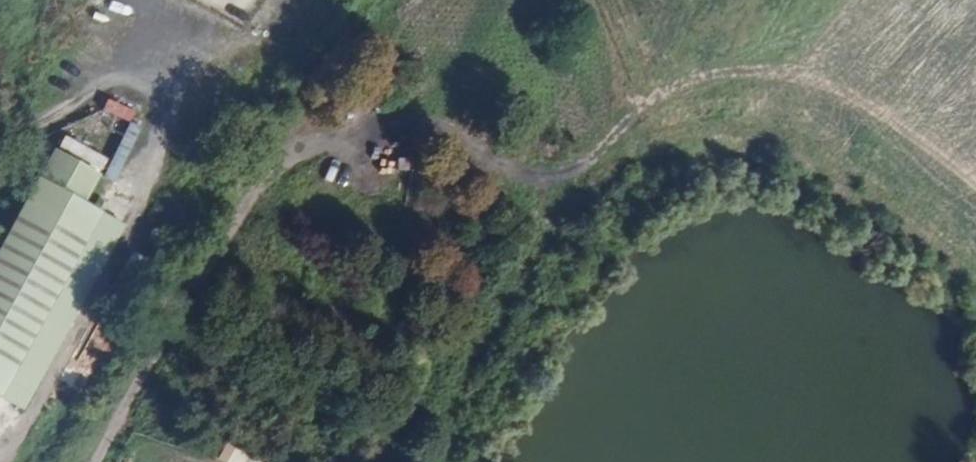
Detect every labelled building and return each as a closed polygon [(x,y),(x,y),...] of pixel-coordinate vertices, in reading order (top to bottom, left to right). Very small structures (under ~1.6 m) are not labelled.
[(51,148),(37,175),(86,201),(100,175),(51,148)] [(37,175),(0,243),(0,398),(23,411),(125,223),(86,201),(37,175)] [(262,461),(222,445),(215,461),(217,461),(262,461)]
